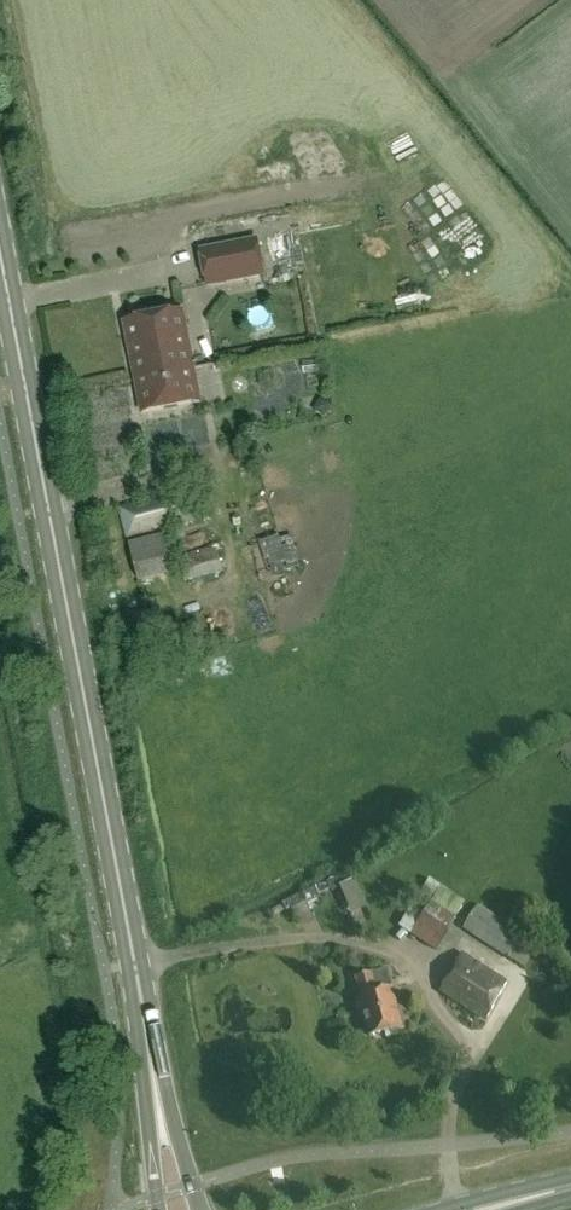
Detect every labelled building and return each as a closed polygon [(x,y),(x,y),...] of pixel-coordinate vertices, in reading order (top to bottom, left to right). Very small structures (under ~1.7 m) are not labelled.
[(258,238),(199,249),(206,288),(265,277),(258,238)] [(135,379),(192,369),(181,311),(124,322),(135,379)] [(199,401),(192,369),(135,379),(142,412),(199,401)] [(126,541),(195,523),(193,514),(189,501),(187,492),(118,508),(126,541)] [(189,501),(193,514),(208,510),(204,498),(189,501)] [(258,574),(283,567),(274,532),(248,538),(258,574)] [(176,575),(166,535),(128,545),(137,584),(176,575)] [(186,582),(223,573),(216,546),(179,556),(186,582)] [(436,950),(467,903),(431,879),(400,927),(436,950)] [(302,929),(316,923),(307,902),(321,896),(317,887),(232,925),(238,935),(294,910),(302,929)] [(464,929),(509,958),(524,934),(479,905),(464,929)] [(501,976),(462,952),(439,992),(486,1021),(509,980),(501,976)] [(360,1017),(365,1015),(370,1035),(402,1027),(392,989),(394,988),(388,968),(356,977),(361,997),(360,997),(361,1000),(356,1001),(360,1017)]
